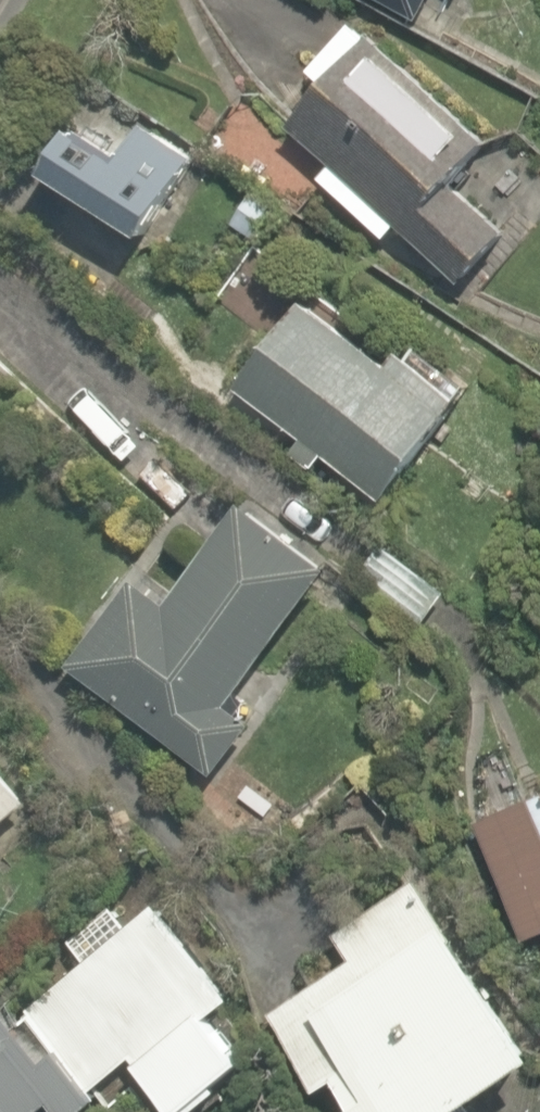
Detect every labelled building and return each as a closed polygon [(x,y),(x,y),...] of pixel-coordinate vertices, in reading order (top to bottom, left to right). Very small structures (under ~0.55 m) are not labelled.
[(414,25),(430,0),(374,0),(414,25)] [(324,94),(291,129),(466,294),(499,260),(476,239),(500,214),(476,191),(511,154),(399,49),(385,63),(362,41),(318,88),(324,94)] [(90,88),(28,184),(166,273),(228,177),(90,88)] [(321,285),(232,389),(386,520),(475,415),(321,285)] [(142,577),(67,673),(246,812),(292,753),(240,712),(335,591),(247,523),(181,607),(142,577)] [(386,549),(360,586),(425,632),(451,596),(386,549)] [(44,814),(0,764),(0,852),(44,814)] [(483,823),(536,957),(539,955),(539,800),(483,823)] [(440,902),(353,960),(367,980),(287,1033),(339,1111),(360,1111),(371,1105),(376,1111),(539,1111),(539,1053),(440,902)] [(0,1060),(0,1111),(1,1111),(229,1111),(271,1073),(238,1036),(257,1019),(161,914),(0,1060)]
